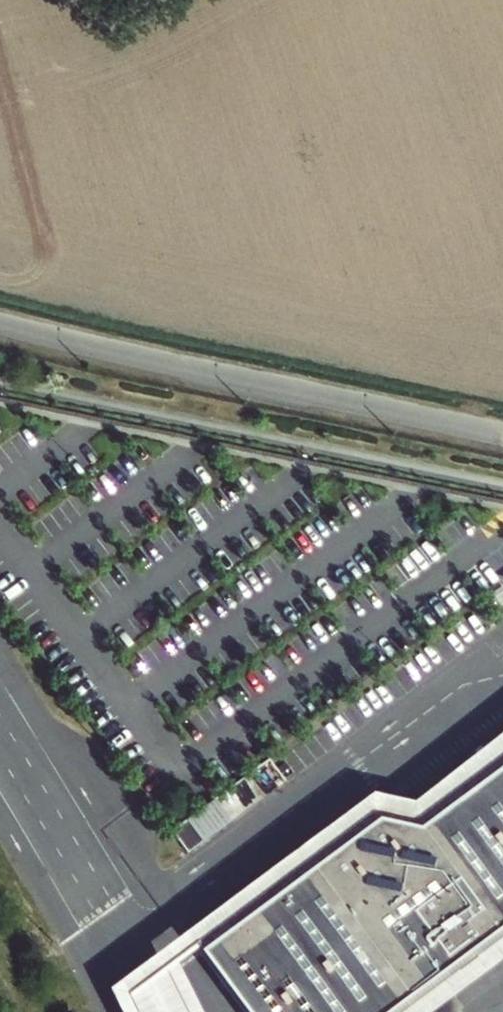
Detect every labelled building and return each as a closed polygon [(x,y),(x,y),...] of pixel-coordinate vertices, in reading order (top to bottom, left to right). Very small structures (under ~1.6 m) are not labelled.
[(413,808),(373,800),(366,804),(378,820),(418,829),(502,766),(502,736),(413,808)] [(418,829),(378,820),(366,804),(300,853),(312,869),(200,953),(244,1011),(391,1011),(408,1000),(417,1011),(502,948),(502,941),(497,934),(502,929),(502,766),(418,829)] [(174,971),(200,953),(312,869),(300,853),(110,996),(118,1011),(194,1011),(174,971)] [(417,1011),(408,1000),(391,1011),(439,1011),(502,965),(502,948),(417,1011)]
